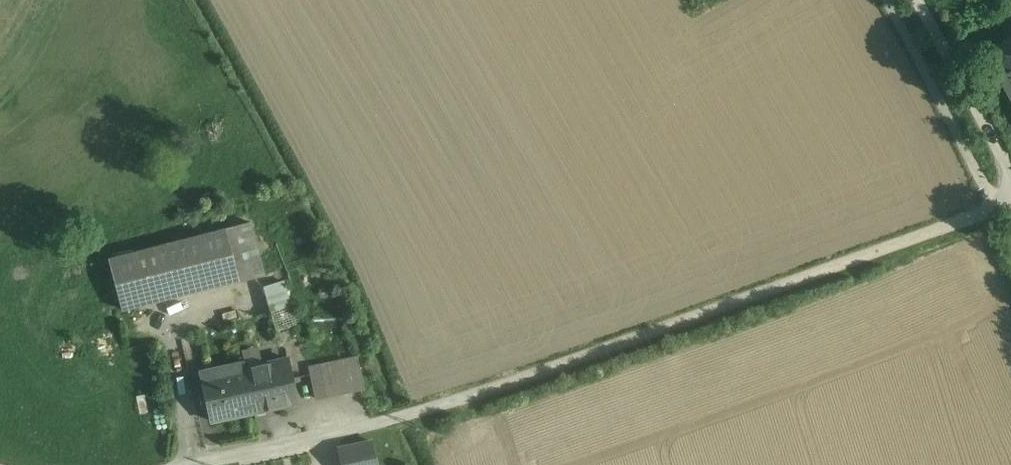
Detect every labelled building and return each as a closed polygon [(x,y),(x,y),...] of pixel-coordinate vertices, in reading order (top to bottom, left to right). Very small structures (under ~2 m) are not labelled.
[(986,51),(1010,100),(1010,38),(986,51)] [(250,222),(111,258),(123,310),(264,274),(250,222)] [(283,282),(263,287),(270,312),(290,307),(283,282)] [(357,357),(310,368),(317,399),(364,389),(357,357)] [(201,372),(212,422),(298,403),(287,358),(246,368),(245,362),(201,372)] [(340,448),(343,464),(377,464),(372,441),(340,448)]
